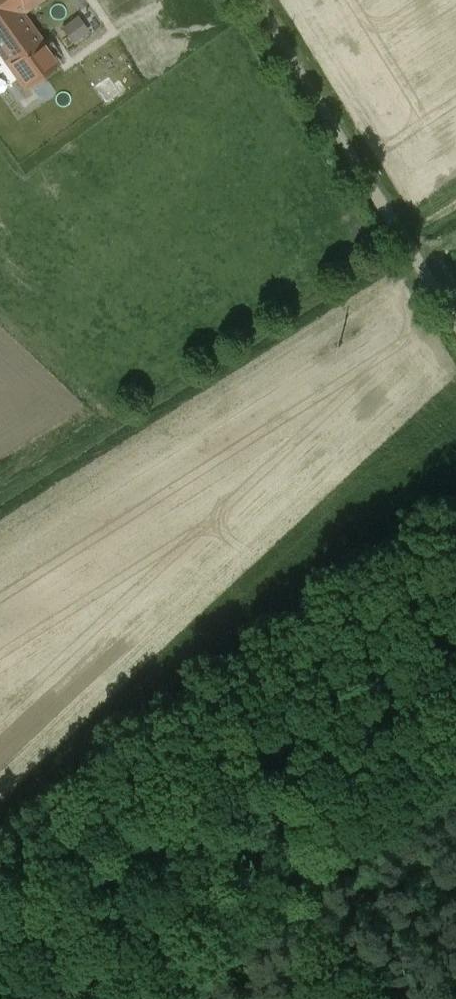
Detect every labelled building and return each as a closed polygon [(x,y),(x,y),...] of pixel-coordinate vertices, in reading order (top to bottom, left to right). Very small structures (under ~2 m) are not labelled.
[(22,14),(12,0),(0,0),(0,49),(26,86),(57,63),(22,14)] [(22,14),(41,0),(12,0),(22,14)] [(113,32),(102,16),(68,40),(80,55),(113,32)] [(54,97),(71,95),(69,78),(51,80),(54,97)]
